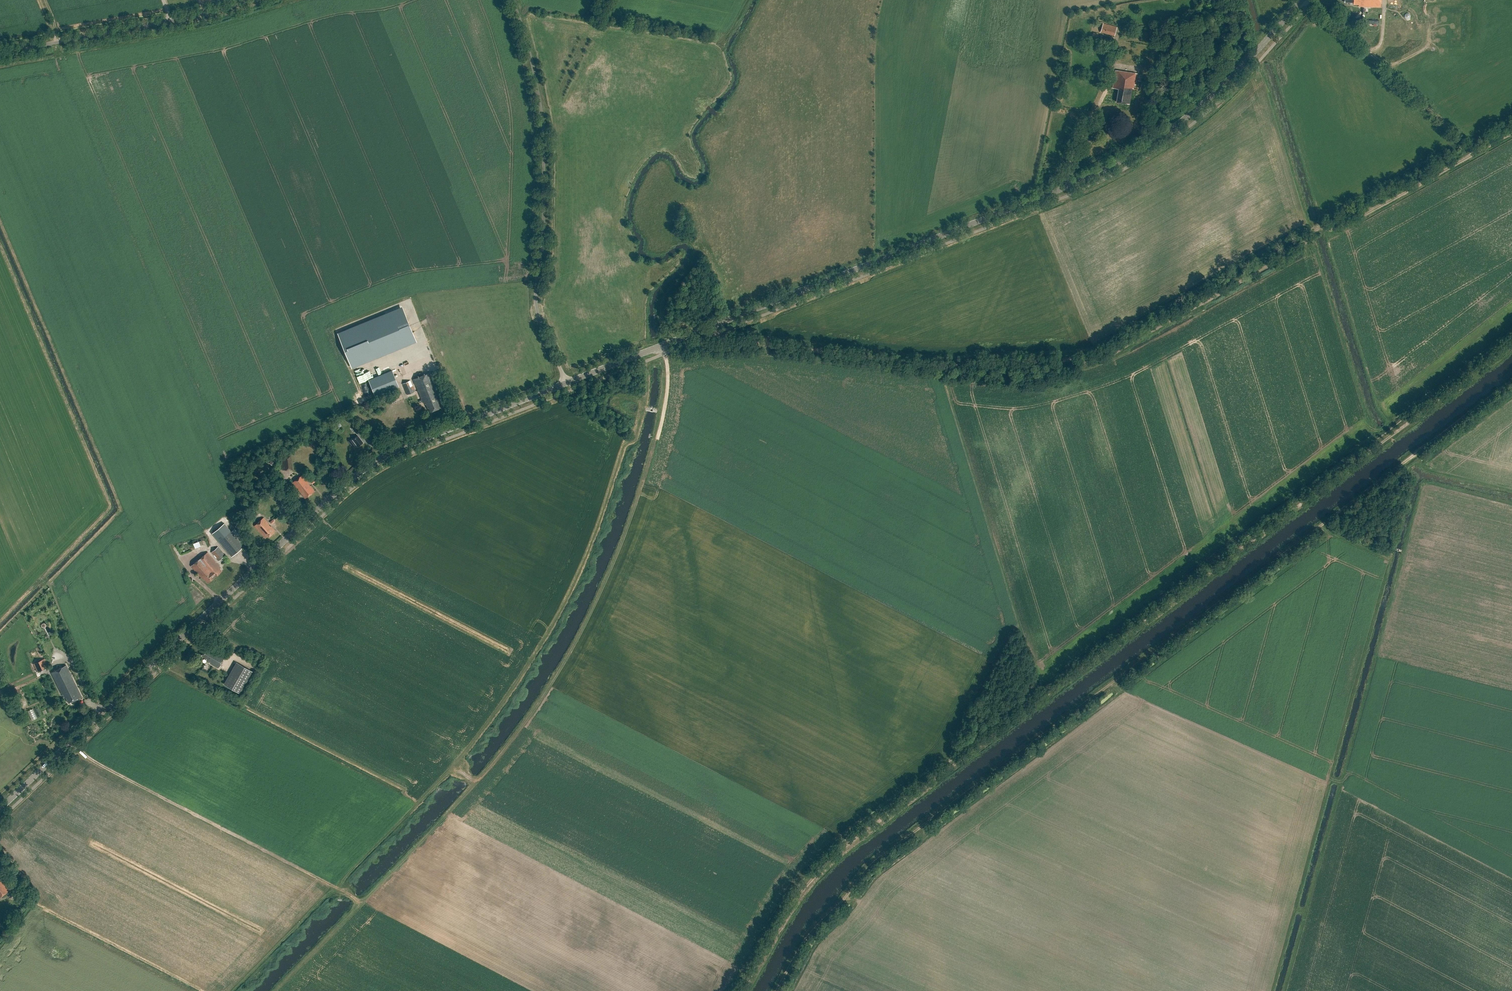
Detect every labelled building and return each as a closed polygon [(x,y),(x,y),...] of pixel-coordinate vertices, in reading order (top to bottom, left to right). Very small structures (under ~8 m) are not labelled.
[(1104,23),(1101,32),(1115,36),(1117,27),(1104,23)] [(1119,89),(1117,102),(1130,104),(1133,88),(1134,89),(1135,85),(1136,85),(1138,74),(1116,70),(1113,88),(1119,89)] [(350,364),(399,344),(389,317),(339,337),(350,364)] [(368,379),(375,396),(399,387),(392,369),(368,379)] [(430,372),(412,379),(415,385),(422,402),(423,402),(425,405),(426,404),(428,408),(429,408),(430,412),(440,408),(438,402),(441,400),(432,379),(433,379),(430,372)] [(402,384),(406,395),(415,391),(410,380),(402,384)] [(357,436),(352,440),(352,439),(348,441),(353,447),(356,445),(357,447),(363,443),(357,436)] [(292,469),(291,454),(280,455),(282,470),(292,469)] [(310,486),(311,486),(302,475),(292,483),(305,499),(315,491),(310,486)] [(282,496),(277,498),(280,507),(286,504),(282,496)] [(264,518),(255,526),(266,538),(268,536),(269,537),(275,531),(270,525),(264,518)] [(218,541),(231,556),(244,545),(231,530),(218,541)] [(211,552),(218,560),(225,555),(218,546),(211,552)] [(220,568),(221,568),(207,552),(191,565),(201,577),(201,576),(204,579),(204,578),(208,583),(222,571),(220,568)] [(206,659),(209,661),(209,662),(218,668),(226,656),(209,646),(208,649),(206,647),(201,655),(206,658),(206,659)] [(44,657),(33,663),(37,671),(48,665),(44,657)] [(253,671),(236,662),(224,684),(240,693),(253,671)] [(67,665),(52,672),(62,694),(63,694),(65,698),(67,697),(69,702),(81,697),(67,665)] [(28,710),(32,720),(38,718),(34,708),(28,710)] [(10,889),(0,877),(0,897),(10,889)]
